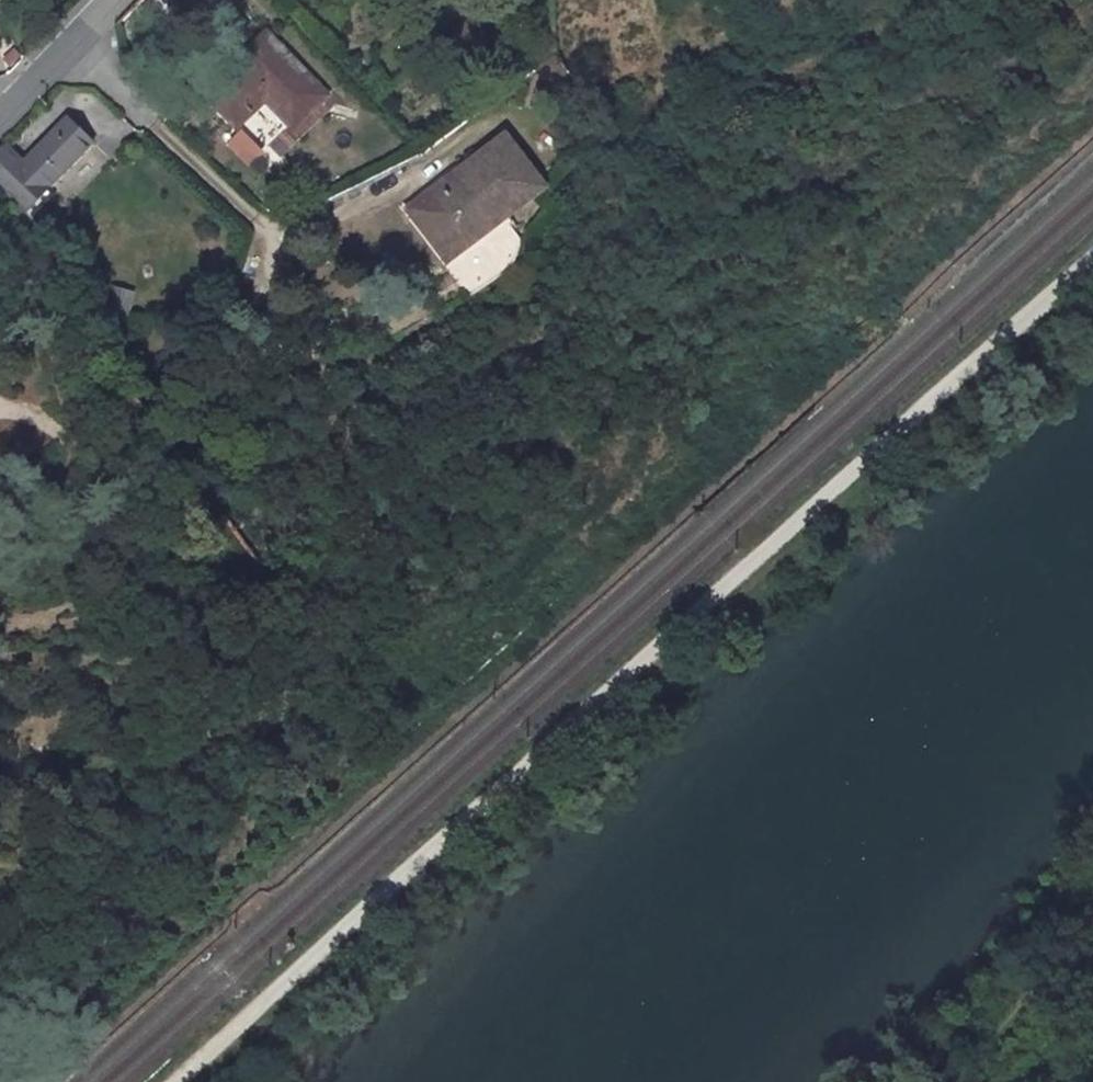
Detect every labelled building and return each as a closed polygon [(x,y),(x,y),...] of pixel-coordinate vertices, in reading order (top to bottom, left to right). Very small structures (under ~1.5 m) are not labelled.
[(266,32),(203,94),(235,127),(265,97),(295,127),(327,95),(266,32)] [(0,147),(0,188),(21,216),(92,143),(67,118),(22,164),(3,145),(0,147)] [(219,144),(248,165),(261,148),(232,127),(219,144)] [(448,184),(406,213),(436,256),(486,221),(482,215),(528,183),(499,141),(453,173),(459,181),(450,187),(448,184)]
